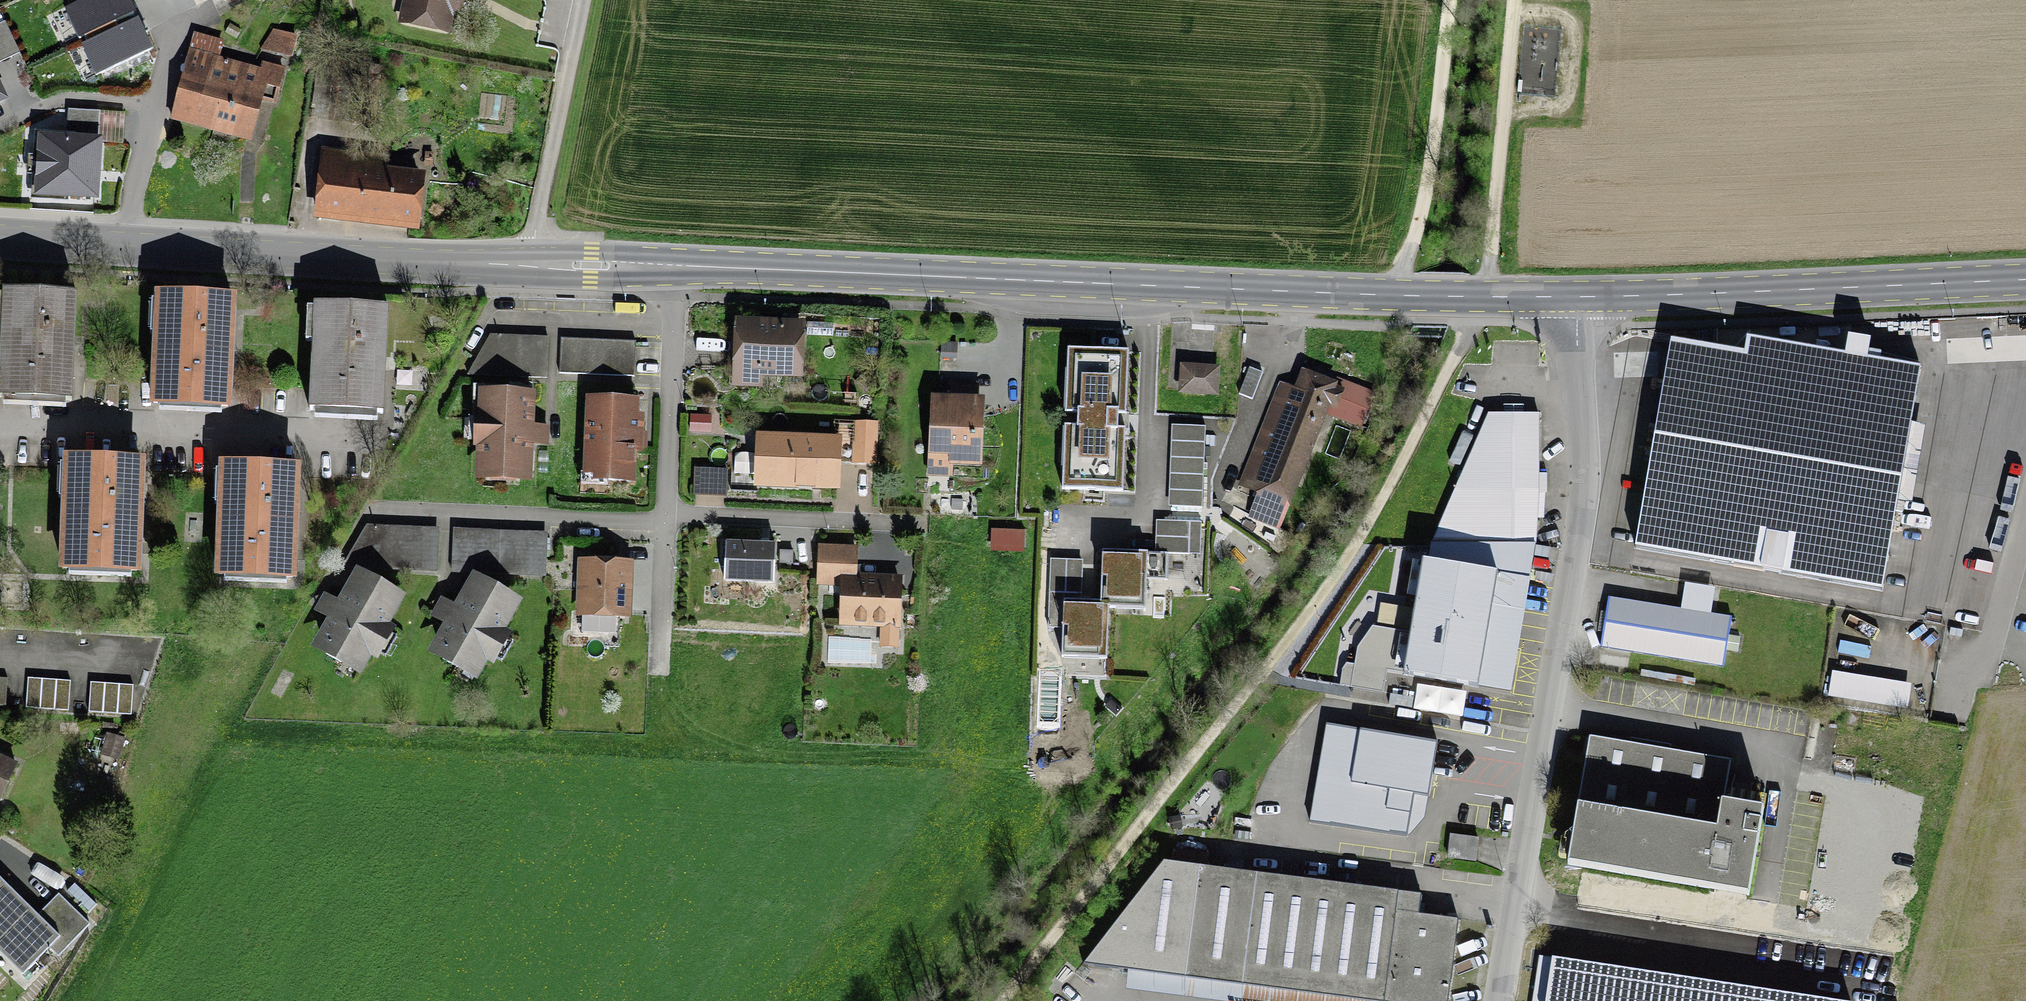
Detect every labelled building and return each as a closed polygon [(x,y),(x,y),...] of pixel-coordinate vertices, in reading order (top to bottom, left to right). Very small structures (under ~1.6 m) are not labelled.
[(128,0),(84,0),(66,9),(79,35),(83,33),(87,41),(83,43),(96,71),(149,46),(136,18),(117,27),(114,19),(132,10),(128,0)] [(406,21),(445,29),(449,8),(453,0),(410,0),(406,21)] [(264,73),(191,52),(172,120),(173,120),(177,108),(250,129),(258,99),(275,103),(285,70),(267,65),(264,73)] [(66,140),(43,138),(40,194),(94,198),(98,112),(68,109),(66,140)] [(370,161),(326,156),(320,208),(415,219),(419,184),(368,178),(370,161)] [(237,290),(155,286),(149,402),(232,406),(237,290)] [(4,291),(0,360),(0,397),(70,401),(76,294),(4,291)] [(388,308),(315,304),(309,410),(382,413),(388,308)] [(800,328),(740,325),(737,370),(798,373),(800,328)] [(1744,349),(1671,336),(1634,547),(1882,590),(1921,364),(1867,354),(1870,336),(1848,332),(1845,350),(1747,333),(1744,349)] [(490,336),(469,374),(546,377),(547,338),(490,336)] [(636,342),(561,338),(559,374),(634,377),(636,342)] [(1129,352),(1069,349),(1068,370),(1079,371),(1077,413),(1080,413),(1079,426),(1077,426),(1075,469),(1063,468),(1062,488),(1122,491),(1125,429),(1118,429),(1119,414),(1126,415),(1129,352)] [(1263,373),(1249,368),(1239,393),(1252,399),(1263,373)] [(1215,371),(1185,369),(1183,389),(1214,392),(1215,371)] [(1309,377),(1301,397),(1281,386),(1243,485),(1259,493),(1246,518),(1271,529),(1287,497),(1331,386),(1309,377)] [(1375,392),(1347,382),(1344,390),(1341,389),(1335,407),(1336,408),(1334,414),(1357,422),(1357,421),(1363,423),(1375,392)] [(952,387),(951,403),(941,403),(941,411),(937,411),(936,451),(953,452),(952,459),(976,460),(979,388),(952,387)] [(486,399),(485,417),(477,417),(477,441),(484,441),(483,473),(498,473),(498,481),(515,481),(516,474),(524,474),(525,443),(534,443),(535,428),(526,427),(527,401),(519,401),(519,392),(503,392),(502,399),(486,399)] [(634,402),(589,401),(587,474),(609,475),(609,480),(632,481),(633,451),(639,451),(640,418),(634,418),(634,402)] [(1431,544),(1537,545),(1539,495),(1538,415),(1489,415),(1431,544)] [(837,442),(759,439),(757,483),(837,487),(838,462),(875,464),(877,425),(838,423),(837,442)] [(1205,426),(1172,425),(1168,506),(1202,508),(1205,426)] [(146,453),(63,450),(58,568),(142,571),(146,453)] [(302,460),(219,456),(214,573),(297,577),(302,460)] [(722,469),(690,468),(689,496),(720,497),(722,469)] [(1201,539),(1201,523),(1156,521),(1155,553),(1102,551),(1100,601),(1080,601),(1082,561),(1051,559),(1048,612),(1064,612),(1062,656),(1105,658),(1107,608),(1143,610),(1144,579),(1167,580),(1168,554),(1188,555),(1189,538),(1201,539)] [(438,530),(368,527),(345,566),(436,570),(438,530)] [(545,534),(456,531),(454,572),(544,575),(545,534)] [(776,545),(725,542),(723,580),(774,583),(776,545)] [(1537,545),(1431,544),(1428,561),(1424,560),(1404,674),(1479,687),(1498,573),(1529,580),(1537,545)] [(856,548),(820,547),(819,583),(844,584),(842,623),(898,625),(900,580),(855,578),(856,548)] [(627,565),(584,563),(581,628),(585,632),(599,632),(602,630),(616,630),(617,614),(625,614),(627,565)] [(366,584),(359,580),(344,607),(335,603),(328,615),(336,619),(323,643),(330,647),(326,654),(340,662),(344,655),(359,663),(368,647),(375,650),(386,630),(380,626),(394,600),(380,593),(384,586),(369,578),(366,584)] [(500,590),(487,582),(483,589),(475,585),(460,612),(452,607),(444,620),(452,624),(439,647),(447,651),(442,659),(457,668),(461,661),(475,668),(484,652),(491,656),(503,636),(496,632),(511,605),(496,597),(500,590)] [(1729,616),(1609,598),(1602,648),(1722,666),(1729,616)] [(1910,684),(1833,672),(1829,694),(1906,707),(1910,684)] [(70,680),(28,677),(26,707),(68,710),(70,680)] [(133,684),(91,681),(89,711),(131,714),(133,684)] [(1420,745),(1317,728),(1301,824),(1393,839),(1400,794),(1412,796),(1420,745)] [(1591,737),(1569,866),(1749,897),(1764,810),(1723,803),(1730,760),(1591,737)] [(15,765),(0,758),(0,798),(15,765)] [(1477,838),(1450,835),(1447,857),(1475,860),(1477,838)] [(1156,859),(1078,964),(1373,1000),(1449,1000),(1459,919),(1420,914),(1423,893),(1156,859)] [(24,970),(21,973),(23,975),(50,947),(59,956),(90,924),(59,893),(37,915),(0,879),(0,948),(24,970)] [(1851,1000),(1540,953),(1532,1000),(1851,1000)]
